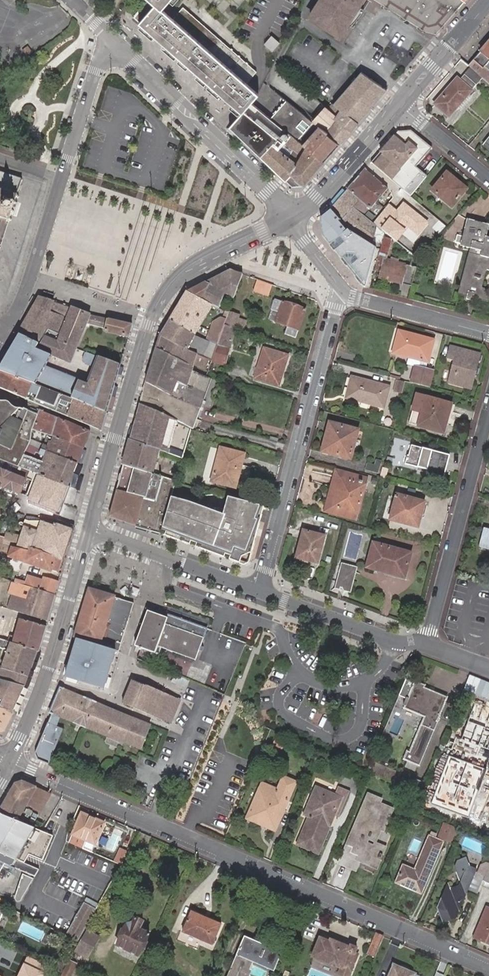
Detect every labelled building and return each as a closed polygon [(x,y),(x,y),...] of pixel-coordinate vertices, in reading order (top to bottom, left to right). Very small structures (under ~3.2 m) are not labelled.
[(146,27),(162,9),(170,0),(150,0),(134,17),(146,27)] [(311,16),(341,35),(363,0),(321,0),(311,16)] [(363,0),(341,35),(344,33),(347,31),(351,27),(354,24),(357,19),(360,15),(370,0),(363,0)] [(437,32),(442,26),(443,24),(441,26),(440,26),(438,27),(436,27),(434,27),(432,26),(430,25),(428,24),(388,0),(374,0),(426,32),(429,32),(432,33),(435,32),(437,32)] [(428,24),(430,25),(432,26),(434,27),(436,27),(438,27),(440,26),(441,26),(443,24),(464,0),(388,0),(428,24)] [(230,102),(246,84),(257,72),(184,7),(174,19),(165,11),(148,29),(230,102)] [(148,29),(165,11),(162,9),(146,27),(148,29)] [(272,52),(279,43),(271,36),(264,44),(272,52)] [(469,65),(470,67),(483,77),(488,83),(488,40),(479,51),(480,52),(469,65)] [(27,57),(33,53),(28,47),(22,51),(27,57)] [(470,67),(463,74),(476,85),(483,77),(470,67)] [(341,95),(366,113),(387,89),(361,72),(341,95)] [(453,86),(450,83),(433,103),(449,116),(476,85),(463,74),(460,78),(453,86)] [(457,75),(450,83),(453,86),(460,78),(457,75)] [(242,113),(250,102),(257,93),(250,87),(246,84),(230,102),(235,106),(242,113)] [(335,119),(351,131),(366,113),(341,95),(333,105),(328,110),(337,117),(335,119)] [(311,121),(286,101),(270,119),(309,151),(324,162),(329,156),(328,154),(330,152),(335,149),(340,143),(323,132),(311,121)] [(242,113),(230,127),(238,135),(253,105),(250,102),(242,113)] [(270,119),(253,105),(238,135),(261,156),(272,145),(281,137),(300,154),(303,157),(297,165),(311,176),(324,162),(309,151),(270,119)] [(323,132),(340,143),(351,131),(335,119),(337,117),(328,110),(326,108),(315,121),(313,120),(311,121),(323,132)] [(398,132),(394,136),(402,135),(402,142),(406,146),(410,141),(409,135),(416,134),(411,131),(398,132)] [(384,156),(375,165),(411,196),(427,177),(428,176),(417,168),(433,148),(416,134),(409,135),(410,141),(406,146),(402,142),(402,135),(394,136),(380,152),(384,156)] [(272,145),(261,156),(293,186),(304,185),(311,176),(297,165),(293,162),(272,145)] [(380,152),(371,162),(375,165),(384,156),(380,152)] [(293,162),(297,165),(303,157),(300,154),(293,162)] [(388,189),(365,169),(347,190),(360,200),(354,207),(363,214),(368,208),(371,210),(388,189)] [(22,179),(20,178),(20,180),(0,173),(0,219),(1,219),(1,217),(8,219),(7,221),(10,222),(10,220),(13,220),(13,219),(11,218),(12,213),(15,214),(18,204),(15,203),(17,197),(19,198),(19,196),(17,196),(21,182),(23,182),(24,181),(22,180),(22,179)] [(452,207),(468,189),(449,173),(433,190),(452,207)] [(360,200),(347,190),(331,209),(343,221),(341,223),(348,231),(370,246),(372,242),(377,227),(363,214),(354,207),(360,200)] [(411,210),(416,204),(406,195),(401,201),(411,210)] [(343,221),(331,209),(322,216),(319,233),(344,263),(347,261),(352,266),(348,268),(364,288),(366,288),(376,249),(370,246),(348,231),(341,223),(343,221)] [(486,236),(488,224),(467,219),(461,246),(470,248),(476,250),(469,279),(462,277),(458,293),(467,295),(466,299),(473,300),(474,297),(488,301),(488,299),(488,290),(482,288),(487,269),(488,270),(488,237),(486,236)] [(382,245),(385,233),(380,229),(378,226),(377,227),(372,242),(382,245)] [(391,237),(385,233),(382,245),(375,271),(382,273),(385,260),(391,237)] [(476,250),(470,248),(462,277),(469,279),(476,250)] [(381,278),(412,287),(417,268),(385,260),(382,273),(381,278)] [(205,302),(212,306),(214,307),(221,290),(228,295),(237,272),(231,270),(206,282),(212,285),(205,302)] [(243,274),(237,272),(228,295),(234,298),(243,274)] [(272,284),(257,279),(253,290),(268,295),(272,284)] [(206,282),(187,292),(205,302),(212,285),(206,282)] [(186,293),(169,320),(197,334),(212,306),(205,302),(187,292),(186,293)] [(40,297),(19,333),(39,341),(45,325),(54,328),(51,336),(78,348),(87,326),(90,327),(91,324),(107,328),(106,331),(129,337),(132,325),(90,315),(71,308),(40,297)] [(273,310),(281,312),(284,303),(277,300),(273,310)] [(306,310),(284,302),(284,303),(281,312),(277,322),(291,327),(299,330),(306,310)] [(281,312),(273,310),(270,320),(277,322),(281,312)] [(227,319),(225,325),(236,329),(239,318),(239,315),(229,312),(226,319),(227,319)] [(208,339),(218,344),(225,325),(227,319),(226,319),(223,318),(218,318),(208,339)] [(248,320),(239,318),(236,329),(245,332),(248,320)] [(169,320),(160,336),(188,349),(198,355),(213,359),(215,353),(200,348),(204,337),(197,334),(169,320)] [(39,341),(19,333),(15,340),(18,341),(16,345),(35,351),(40,351),(42,352),(44,347),(47,349),(45,353),(52,356),(53,354),(66,359),(68,357),(72,356),(74,357),(78,348),(51,336),(54,328),(45,325),(39,341)] [(218,344),(230,347),(236,329),(225,325),(218,344)] [(296,339),(299,330),(291,327),(288,336),(296,339)] [(405,355),(410,334),(399,332),(394,352),(405,355)] [(434,341),(410,334),(405,355),(404,356),(419,359),(419,358),(429,361),(434,341)] [(156,349),(194,368),(195,364),(210,368),(213,359),(198,355),(188,349),(160,336),(156,349)] [(8,351),(14,353),(47,366),(50,360),(52,356),(45,353),(42,352),(40,351),(35,351),(16,345),(13,343),(13,344),(11,347),(8,351)] [(215,353),(213,359),(226,363),(230,347),(218,344),(215,353)] [(470,374),(474,375),(479,354),(450,346),(447,358),(454,360),(449,381),(467,386),(470,374)] [(201,393),(208,376),(193,371),(194,368),(156,349),(155,354),(158,355),(164,365),(156,370),(201,393)] [(263,356),(286,363),(288,356),(265,349),(263,356)] [(119,371),(121,364),(87,352),(85,358),(86,362),(94,366),(96,366),(96,367),(114,374),(115,370),(119,371)] [(113,392),(107,389),(110,383),(92,375),(91,375),(88,382),(47,366),(14,353),(13,356),(7,354),(0,366),(0,370),(2,371),(107,411),(113,392)] [(158,355),(155,354),(151,368),(156,370),(164,365),(158,355)] [(279,385),(286,363),(263,356),(256,377),(279,385)] [(116,379),(117,375),(114,374),(96,367),(96,366),(92,375),(110,383),(115,385),(116,379)] [(429,387),(433,374),(434,372),(415,367),(412,382),(429,387)] [(2,371),(0,370),(0,387),(102,430),(107,411),(2,371)] [(191,426),(193,427),(201,405),(197,404),(201,393),(156,370),(150,375),(149,375),(146,382),(140,404),(169,416),(177,420),(191,426)] [(196,428),(199,419),(204,404),(211,407),(221,379),(208,376),(201,393),(197,404),(201,405),(193,427),(196,428)] [(383,407),(388,388),(351,378),(347,398),(383,407)] [(396,380),(393,391),(401,393),(404,382),(396,380)] [(443,434),(451,405),(415,396),(408,425),(443,434)] [(17,435),(32,428),(38,414),(23,408),(22,410),(13,407),(12,403),(7,401),(3,403),(0,402),(0,428),(17,435)] [(169,416),(140,404),(131,440),(158,450),(160,450),(169,416)] [(90,431),(41,409),(38,414),(32,428),(50,435),(54,437),(55,435),(84,447),(90,431)] [(177,420),(169,416),(160,450),(168,453),(177,420)] [(350,460),(357,432),(330,425),(327,434),(331,436),(326,454),(350,460)] [(32,428),(17,435),(0,428),(0,459),(18,467),(25,453),(28,448),(30,444),(32,428)] [(43,449),(77,463),(84,447),(55,435),(54,437),(50,435),(45,446),(41,445),(40,448),(43,449)] [(153,474),(158,450),(131,440),(125,464),(151,473),(153,474)] [(43,449),(40,448),(30,444),(28,448),(41,453),(43,449)] [(444,478),(450,455),(413,445),(410,455),(407,455),(404,464),(427,469),(426,472),(444,478)] [(236,470),(240,472),(244,454),(221,448),(211,481),(231,486),(236,470)] [(74,473),(77,463),(43,449),(41,453),(47,455),(45,461),(74,473)] [(40,476),(68,487),(68,486),(74,473),(45,461),(43,465),(30,460),(32,455),(25,453),(18,467),(29,471),(30,472),(40,476)] [(1,486),(20,493),(29,471),(18,467),(0,459),(0,486),(1,486)] [(156,500),(162,477),(153,474),(151,473),(125,464),(124,465),(117,489),(156,500)] [(366,472),(381,476),(383,470),(378,469),(377,468),(368,466),(366,472)] [(236,487),(240,472),(236,470),(231,486),(236,487)] [(74,473),(68,486),(75,488),(79,475),(74,473)] [(340,478),(364,485),(365,482),(338,475),(329,510),(356,517),(357,514),(332,507),(340,478)] [(30,500),(58,512),(68,487),(40,476),(30,500)] [(175,485),(175,483),(176,482),(162,477),(156,500),(117,489),(110,517),(137,526),(148,530),(161,534),(171,497),(173,493),(175,485)] [(357,514),(364,485),(340,478),(332,507),(357,514)] [(190,489),(175,485),(173,493),(188,497),(190,489)] [(397,495),(391,519),(418,527),(421,518),(418,517),(422,501),(397,495)] [(171,497),(161,534),(244,564),(250,562),(260,521),(225,509),(220,508),(216,508),(215,508),(213,508),(212,509),(211,509),(210,510),(209,511),(208,513),(207,514),(207,515),(195,511),(198,505),(188,502),(171,497)] [(228,497),(225,509),(260,521),(264,507),(228,497)] [(209,511),(210,510),(198,505),(195,511),(207,515),(207,514),(208,513),(209,511)] [(135,533),(137,526),(110,517),(108,524),(135,533)] [(0,536),(0,543),(29,550),(30,547),(47,553),(47,554),(58,558),(53,571),(58,573),(75,526),(74,526),(58,521),(56,526),(44,521),(33,521),(26,519),(23,528),(27,529),(24,539),(7,534),(5,538),(2,537),(0,536)] [(317,563),(325,536),(303,530),(297,555),(310,558),(309,561),(317,563)] [(0,543),(0,554),(9,557),(9,556),(53,571),(58,558),(47,554),(47,553),(30,547),(29,550),(0,543)] [(411,553),(374,543),(367,567),(379,570),(388,573),(389,568),(406,573),(411,553)] [(344,564),(338,588),(342,589),(343,586),(346,587),(347,590),(353,592),(360,568),(344,564)] [(408,574),(406,573),(389,568),(388,573),(379,570),(378,573),(406,581),(408,574)] [(26,584),(55,593),(59,580),(44,576),(43,579),(29,575),(26,584)] [(47,620),(55,593),(26,584),(13,580),(10,593),(13,594),(17,595),(13,609),(47,620)] [(90,589),(75,637),(78,638),(101,646),(116,650),(119,651),(134,604),(90,589)] [(8,608),(13,609),(17,595),(13,594),(8,608)] [(162,648),(195,661),(199,651),(201,647),(208,630),(166,614),(164,621),(156,618),(145,614),(141,626),(143,627),(138,643),(141,644),(138,651),(140,652),(141,648),(152,653),(159,655),(162,648)] [(11,641),(37,650),(39,651),(47,625),(45,625),(21,618),(15,637),(13,636),(11,641)] [(9,641),(11,635),(10,635),(11,632),(0,628),(0,638),(9,641)] [(8,680),(25,685),(37,650),(11,641),(9,641),(0,638),(0,646),(3,647),(4,646),(9,648),(2,668),(0,668),(0,678),(8,680)] [(101,646),(78,638),(67,676),(104,688),(116,650),(101,646)] [(188,680),(175,675),(172,682),(184,687),(188,680)] [(425,686),(426,684),(408,676),(400,694),(409,698),(406,707),(426,715),(412,750),(410,750),(407,757),(422,763),(439,720),(438,720),(447,695),(425,686)] [(13,711),(17,701),(16,701),(17,694),(21,694),(25,685),(8,680),(0,678),(0,708),(13,711)] [(153,717),(170,724),(180,700),(148,687),(132,680),(122,703),(141,711),(153,717)] [(60,686),(50,711),(52,712),(60,716),(123,743),(124,742),(140,749),(149,726),(60,686)] [(17,701),(13,711),(10,718),(12,718),(18,702),(19,701),(17,701)] [(477,701),(463,739),(488,748),(488,706),(477,701)] [(10,718),(13,711),(0,708),(0,713),(10,718)] [(48,764),(63,728),(56,725),(60,716),(52,712),(35,754),(37,759),(48,764)] [(5,731),(10,718),(0,713),(0,733),(5,731)] [(487,769),(450,755),(432,804),(469,817),(487,769)] [(379,763),(373,759),(367,770),(370,771),(375,773),(398,783),(402,772),(379,763)] [(420,792),(426,780),(416,775),(410,788),(419,792),(420,792)] [(274,795),(257,787),(245,817),(273,829),(293,782),(282,777),(277,789),(274,795)] [(52,793),(22,780),(16,783),(0,810),(0,813),(4,815),(17,820),(32,827),(52,793)] [(260,782),(257,787),(274,795),(277,789),(260,782)] [(322,796),(326,789),(314,784),(301,814),(307,816),(295,844),(318,854),(335,814),(339,815),(350,790),(338,785),(335,793),(332,800),(322,796)] [(335,793),(326,789),(322,796),(332,800),(335,793)] [(374,826),(382,830),(392,809),(379,803),(381,799),(370,794),(347,846),(351,848),(350,852),(360,856),(376,864),(378,859),(381,860),(383,854),(381,853),(383,848),(375,845),(368,841),(374,826)] [(93,852),(105,823),(82,813),(70,842),(93,852)] [(412,827),(418,815),(411,813),(406,824),(412,827)] [(4,815),(0,822),(0,853),(13,858),(22,861),(25,853),(29,854),(43,860),(54,836),(47,833),(36,828),(32,827),(17,820),(4,815)] [(460,829),(444,823),(439,836),(454,842),(460,829)] [(375,845),(382,830),(374,826),(368,841),(375,845)] [(423,893),(444,841),(430,835),(415,870),(404,865),(396,882),(423,893)] [(351,848),(347,846),(345,845),(337,861),(354,868),(360,856),(350,852),(351,848)] [(120,846),(114,860),(123,863),(129,850),(120,846)] [(35,877),(39,868),(24,862),(22,861),(13,858),(0,853),(0,874),(3,876),(9,865),(35,877)] [(444,917),(449,920),(457,917),(477,871),(471,868),(472,867),(467,857),(457,861),(454,867),(460,881),(458,884),(450,888),(448,883),(447,884),(441,897),(442,900),(440,901),(437,908),(442,910),(444,917)] [(23,897),(28,888),(29,887),(33,879),(22,874),(17,888),(17,889),(18,890),(18,891),(18,892),(19,892),(23,897)] [(17,888),(15,896),(15,899),(17,901),(20,901),(23,897),(19,892),(18,892),(18,891),(18,890),(17,889),(17,888)] [(74,939),(87,945),(103,911),(90,905),(74,939)] [(488,906),(475,936),(488,942),(488,906)] [(442,922),(449,920),(444,917),(442,910),(437,908),(442,922)] [(134,925),(126,945),(148,955),(157,932),(147,928),(150,920),(143,916),(140,923),(134,925)] [(209,922),(209,920),(197,916),(190,937),(220,947),(228,926),(214,922),(214,924),(209,922)] [(97,960),(107,939),(94,933),(84,954),(97,960)] [(384,936),(378,933),(370,955),(378,957),(384,936)] [(260,973),(265,959),(285,965),(290,947),(252,934),(247,952),(251,954),(248,963),(244,962),(239,975),(260,975),(260,973)] [(327,942),(323,941),(317,960),(358,971),(363,952),(360,951),(362,947),(354,945),(354,947),(333,941),(332,944),(332,946),(326,944),(327,942)] [(60,963),(56,970),(59,972),(68,975),(72,975),(74,970),(60,963)] [(416,972),(394,963),(388,975),(415,975),(416,974),(416,972)] [(86,968),(79,965),(74,975),(83,975),(86,968)]
